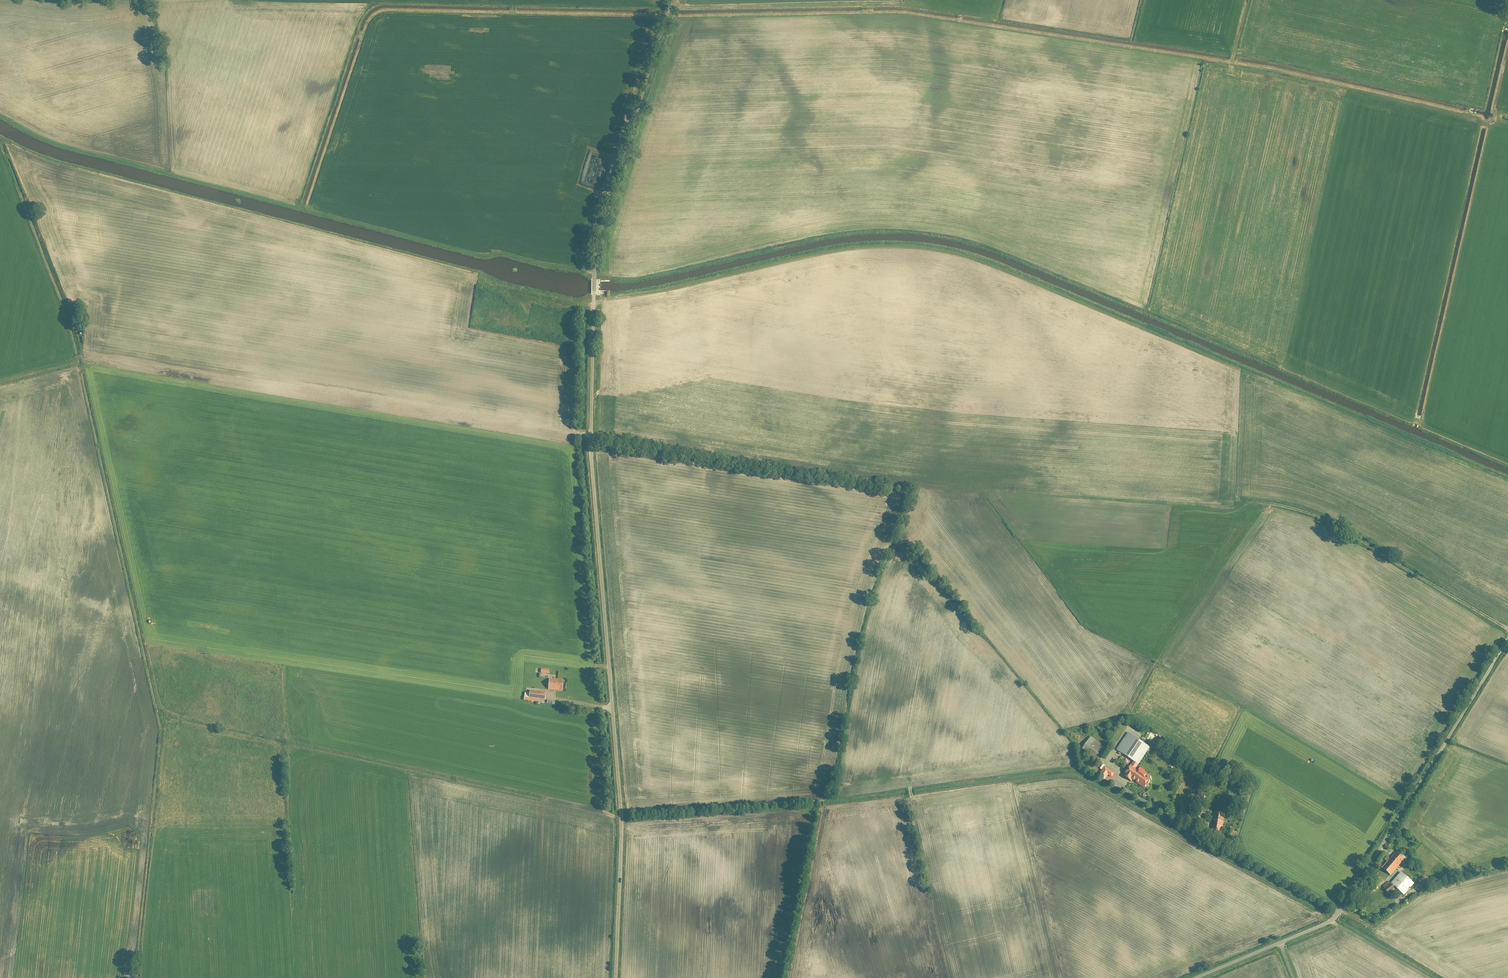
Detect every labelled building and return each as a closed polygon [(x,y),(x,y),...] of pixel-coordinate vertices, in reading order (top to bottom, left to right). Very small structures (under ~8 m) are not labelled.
[(1148,747),(1127,733),(1116,750),(1133,760),(1124,773),(1142,785),(1147,776),(1134,768),(1148,747)] [(1091,738),(1084,749),(1100,760),(1108,749),(1091,738)] [(1104,762),(1096,776),(1103,780),(1106,775),(1111,778),(1116,769),(1104,762)] [(1222,814),(1214,813),(1212,828),(1220,829),(1222,814)] [(1395,852),(1390,858),(1386,855),(1378,863),(1390,873),(1403,859),(1395,852)] [(1372,883),(1377,874),(1372,871),(1367,881),(1372,883)] [(1413,883),(1401,873),(1392,882),(1390,879),(1382,885),(1391,898),(1399,891),(1403,894),(1413,883)]
